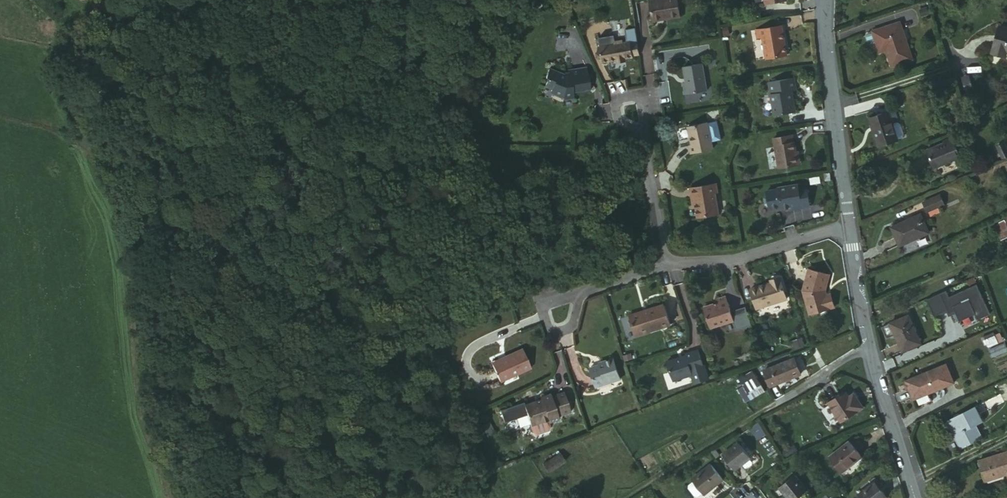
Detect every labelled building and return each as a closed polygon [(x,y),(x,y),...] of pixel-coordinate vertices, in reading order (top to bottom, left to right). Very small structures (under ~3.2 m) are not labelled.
[(663,17),(680,15),(677,0),(651,0),(650,0),(653,21),(664,20),(663,17)] [(914,58),(901,21),(874,31),(880,51),(886,49),(892,66),(914,58)] [(1006,53),(1006,29),(997,27),(990,54),(1004,58),(1005,52),(1006,53)] [(624,30),(626,43),(630,42),(632,57),(639,55),(635,28),(624,30)] [(765,61),(786,58),(784,42),(780,43),(778,29),(755,32),(757,41),(762,40),(765,61)] [(615,45),(600,47),(602,63),(617,60),(618,63),(625,62),(625,59),(632,58),(632,57),(630,44),(630,42),(622,43),(622,41),(614,42),(615,45)] [(682,85),(684,96),(706,93),(702,66),(683,69),(686,84),(682,85)] [(546,79),(544,85),(551,88),(550,90),(551,93),(561,97),(571,96),(571,91),(588,89),(585,67),(567,69),(568,74),(565,74),(548,67),(545,76),(546,79)] [(964,75),(957,77),(964,96),(970,94),(964,75)] [(767,84),(773,118),(794,114),(791,101),(790,102),(789,93),(790,93),(794,92),(792,80),(767,84)] [(875,146),(893,139),(883,110),(865,117),(875,146)] [(689,147),(691,155),(712,151),(706,124),(687,128),(691,146),(689,147)] [(922,150),(928,167),(955,155),(948,135),(938,139),(940,142),(922,150)] [(773,140),(777,170),(797,167),(795,154),(794,144),(792,145),(791,137),(773,140)] [(1001,159),(1006,158),(1006,146),(1006,144),(998,146),(1001,159)] [(694,204),(696,218),(717,214),(714,193),(716,193),(714,184),(689,188),(690,197),(693,197),(694,204)] [(779,208),(779,210),(789,208),(798,207),(798,209),(807,208),(804,190),(796,191),(796,186),(776,189),(776,190),(779,208)] [(767,210),(779,208),(776,190),(765,192),(765,194),(762,198),(763,205),(767,208),(767,210)] [(940,193),(922,202),(929,215),(946,206),(940,193)] [(895,242),(924,228),(916,209),(886,223),(895,242)] [(807,312),(812,315),(832,308),(828,296),(823,297),(821,291),(823,290),(827,276),(806,271),(801,293),(807,312)] [(769,283),(748,290),(755,309),(785,299),(778,278),(768,281),(769,283)] [(944,290),(925,299),(933,315),(946,309),(947,313),(953,310),(958,321),(973,313),(976,320),(988,314),(975,284),(948,297),(944,290)] [(718,305),(703,310),(709,329),(733,321),(725,298),(716,300),(718,305)] [(628,318),(635,338),(669,327),(662,307),(628,318)] [(747,308),(733,311),(738,331),(751,328),(747,308)] [(902,353),(921,345),(909,317),(889,325),(902,353)] [(984,338),(987,347),(1004,342),(1001,332),(984,338)] [(800,340),(791,344),(794,351),(803,348),(800,340)] [(490,365),(498,382),(529,368),(520,349),(503,357),(504,359),(490,365)] [(685,357),(666,363),(672,382),(691,377),(694,385),(706,381),(698,351),(684,355),(685,357)] [(489,363),(490,365),(504,359),(503,357),(489,363)] [(604,366),(589,370),(596,389),(619,381),(613,361),(603,364),(604,366)] [(770,385),(798,375),(793,361),(765,372),(770,385)] [(945,365),(932,370),(940,388),(952,384),(945,365)] [(940,388),(932,370),(904,381),(912,400),(940,388)] [(745,403),(765,394),(755,371),(738,378),(742,386),(738,388),(745,403)] [(842,420),(866,407),(859,391),(852,394),(850,388),(831,399),(842,420)] [(539,401),(522,406),(528,427),(546,421),(546,424),(557,421),(556,418),(568,414),(562,393),(549,397),(548,395),(538,398),(539,401)] [(947,422),(959,451),(980,441),(975,430),(983,426),(975,409),(947,422)] [(546,421),(528,427),(531,435),(534,436),(547,432),(548,429),(546,424),(546,421)] [(489,423),(482,428),(487,435),(493,430),(489,423)] [(738,471),(754,459),(744,445),(728,458),(738,471)] [(846,474),(865,458),(856,446),(836,462),(846,474)] [(548,472),(565,463),(561,454),(543,464),(548,472)] [(981,469),(988,486),(1006,477),(1006,456),(981,469)] [(714,490),(728,479),(717,465),(703,475),(714,490)] [(810,492),(799,478),(784,490),(791,497),(803,497),(810,492)] [(879,484),(862,497),(863,497),(891,497),(879,484)]
